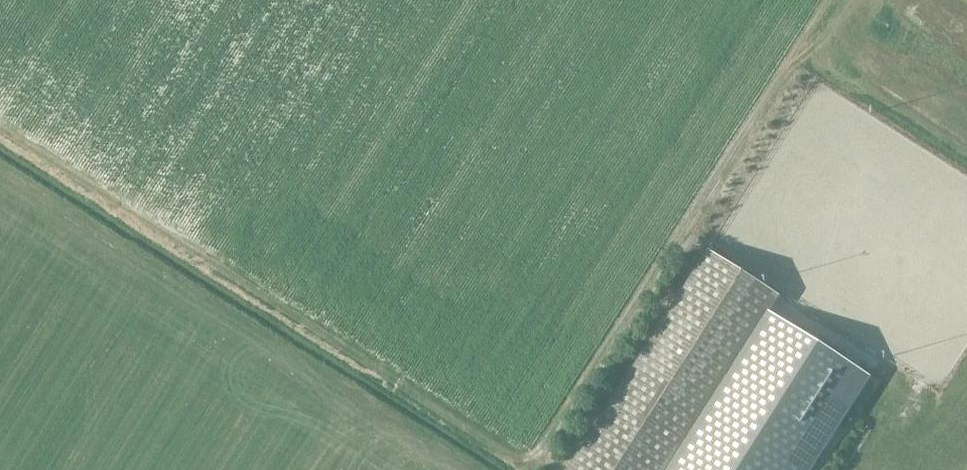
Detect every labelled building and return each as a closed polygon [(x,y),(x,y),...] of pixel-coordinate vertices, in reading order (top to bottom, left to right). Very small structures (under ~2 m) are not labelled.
[(765,306),(776,290),(705,244),(559,469),(660,469),(765,306)] [(660,469),(802,469),(866,371),(765,306),(660,469)]
